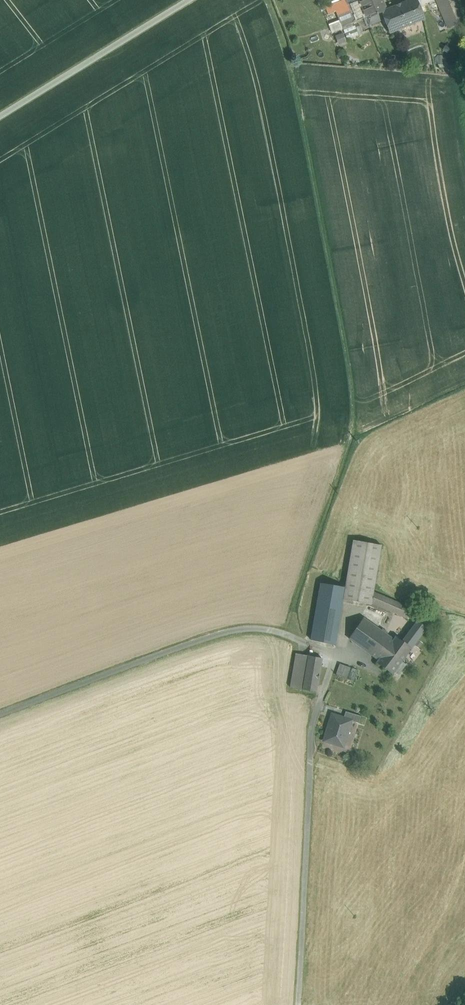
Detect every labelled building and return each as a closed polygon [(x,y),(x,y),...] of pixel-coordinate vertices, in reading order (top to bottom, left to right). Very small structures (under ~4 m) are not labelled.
[(348,6),(346,0),(326,8),(328,15),(336,12),(348,6)] [(359,0),(346,0),(348,6),(355,20),(366,15),(359,0)] [(366,15),(367,19),(382,13),(382,12),(387,10),(383,0),(359,0),(366,15)] [(390,33),(424,19),(417,0),(412,0),(411,1),(387,10),(382,12),(382,13),(385,19),(390,33)] [(448,28),(457,25),(447,0),(437,0),(448,28)] [(348,6),(336,12),(341,25),(355,20),(348,6)] [(385,19),(382,13),(367,19),(370,25),(385,19)] [(354,23),(343,28),(348,39),(359,35),(354,23)] [(353,540),(345,587),(373,592),(381,544),(353,540)] [(321,583),(311,639),(335,645),(343,599),(371,603),(371,602),(407,619),(412,608),(373,592),(345,587),(321,583)] [(349,638),(368,653),(373,646),(379,651),(390,636),(363,617),(349,638)] [(405,637),(414,644),(426,627),(418,620),(405,637)] [(414,644),(405,637),(402,641),(396,637),(395,640),(390,636),(379,651),(373,646),(368,653),(379,660),(377,663),(392,674),(397,666),(401,668),(404,664),(401,661),(414,644)] [(290,687),(317,692),(323,658),(296,654),(290,687)] [(340,663),(335,675),(347,679),(351,668),(340,663)] [(351,719),(351,720),(359,722),(361,715),(345,711),(344,717),(351,719)] [(344,717),(332,713),(324,740),(343,746),(351,720),(351,719),(344,717)]
